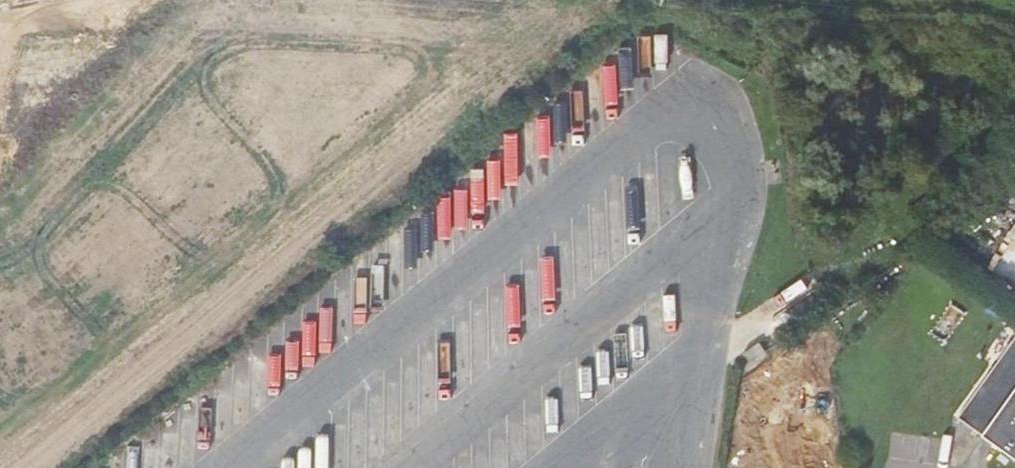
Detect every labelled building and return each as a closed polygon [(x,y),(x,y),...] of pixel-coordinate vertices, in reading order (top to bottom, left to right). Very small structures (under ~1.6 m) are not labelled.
[(1012,333),(953,419),(1014,462),(1014,335),(1012,333)]
